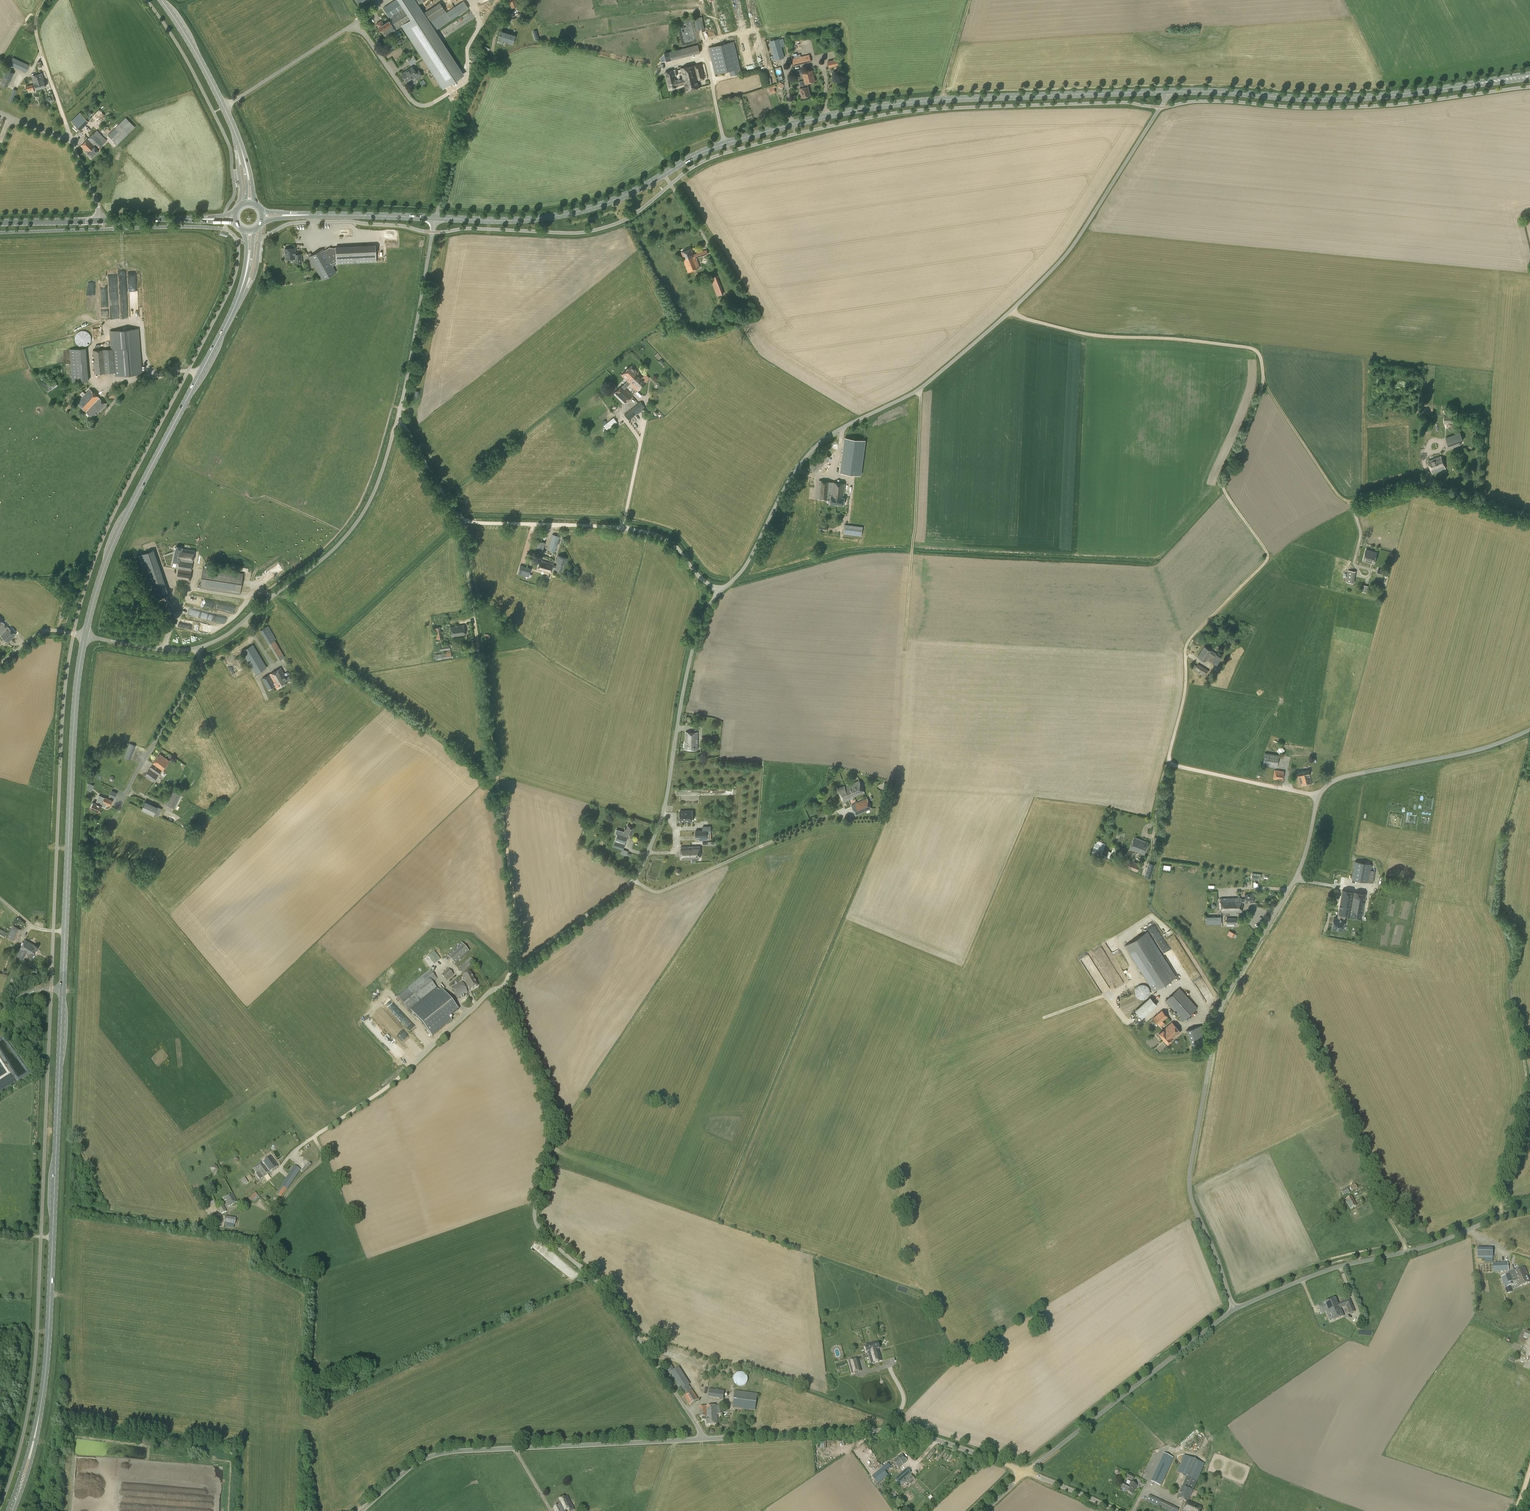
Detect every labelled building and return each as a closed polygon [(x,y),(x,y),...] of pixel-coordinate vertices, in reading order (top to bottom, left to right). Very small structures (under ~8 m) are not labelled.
[(423,11),(418,5),(415,0),(395,0),(384,7),(391,19),(384,24),(382,20),(377,24),(379,27),(381,31),(382,31),(386,36),(396,30),(395,29),(397,28),(398,28),(401,26),(442,89),(464,75),(423,11)] [(431,22),(446,12),(440,2),(425,12),(431,22)] [(704,29),(702,17),(694,18),(697,30),(704,29)] [(513,43),(515,35),(501,31),(499,38),(513,43)] [(775,60),(784,57),(779,40),(770,43),(775,60)] [(741,73),(734,42),(709,48),(715,74),(730,70),(731,75),(741,73)] [(671,60),(700,53),(698,44),(669,51),(671,60)] [(794,55),(794,58),(792,58),(794,66),(811,62),(809,54),(801,56),(800,54),(794,55)] [(26,72),(29,65),(13,57),(10,64),(26,72)] [(681,79),(683,84),(685,84),(687,90),(700,87),(698,80),(704,79),(701,64),(681,68),(684,78),(681,79)] [(416,72),(412,66),(401,74),(406,82),(415,77),(416,79),(422,76),(419,70),(416,72)] [(676,69),(666,72),(670,88),(683,84),(681,79),(676,80),(674,76),(678,75),(676,69)] [(813,69),(802,72),(804,80),(800,81),(800,84),(802,84),(803,87),(800,88),(802,97),(810,95),(807,83),(815,81),(813,69)] [(8,87),(14,73),(7,70),(0,84),(8,87)] [(37,75),(41,88),(46,86),(44,80),(42,73),(37,75)] [(36,89),(41,88),(37,75),(32,76),(36,89)] [(12,102),(17,90),(14,89),(12,93),(8,92),(5,99),(12,102)] [(97,118),(102,111),(99,108),(93,114),(97,118)] [(82,115),(79,117),(85,123),(88,120),(82,115)] [(117,145),(135,127),(126,117),(108,135),(117,145)] [(92,157),(99,150),(98,149),(107,140),(97,130),(81,146),(92,157)] [(376,261),(375,245),(335,247),(335,248),(328,248),(324,250),(323,248),(309,256),(322,279),(336,272),(332,265),(336,263),(376,261)] [(295,254),(295,248),(285,248),(285,259),(295,258),(295,262),(302,262),(301,254),(295,254)] [(694,254),(691,248),(682,252),(685,259),(684,260),(688,272),(700,267),(697,258),(708,253),(707,249),(694,254)] [(719,321),(726,318),(724,312),(717,315),(719,321)] [(103,349),(94,350),(96,373),(115,372),(115,375),(142,373),(138,329),(110,331),(111,348),(103,349)] [(83,347),(84,346),(85,346),(87,346),(88,345),(89,344),(90,343),(90,342),(91,341),(91,340),(91,338),(91,337),(91,336),(90,335),(90,334),(89,333),(88,332),(87,331),(85,331),(84,330),(83,330),(82,330),(80,331),(79,331),(78,332),(77,333),(76,334),(76,335),(75,336),(75,337),(75,338),(75,340),(75,341),(76,342),(76,343),(77,344),(78,345),(79,346),(80,346),(82,346),(83,347)] [(73,382),(88,380),(86,348),(70,349),(73,382)] [(631,365),(621,375),(627,381),(628,382),(629,382),(636,376),(634,375),(638,372),(631,365)] [(636,376),(629,382),(638,390),(647,381),(638,372),(634,375),(636,376)] [(48,392),(58,385),(54,380),(44,387),(48,392)] [(625,403),(632,395),(622,385),(615,392),(625,403)] [(90,389),(85,394),(82,391),(80,394),(82,397),(78,402),(86,411),(88,410),(87,409),(99,397),(90,389)] [(112,400),(117,394),(112,389),(107,395),(112,400)] [(86,411),(93,417),(106,404),(99,397),(87,409),(88,410),(86,411)] [(629,420),(645,407),(640,402),(625,414),(629,420)] [(608,430),(617,422),(613,418),(604,425),(608,430)] [(1448,446),(1463,440),(1460,432),(1445,437),(1448,446)] [(865,439),(845,437),(844,444),(840,472),(860,475),(865,439)] [(816,472),(829,457),(822,450),(808,466),(816,472)] [(1433,473),(1446,468),(1441,456),(1428,461),(1433,473)] [(844,505),(845,497),(844,497),(845,483),(820,480),(818,499),(831,500),(830,503),(844,505)] [(862,535),(863,527),(845,524),(844,533),(862,535)] [(559,536),(553,534),(548,549),(555,551),(558,542),(559,536)] [(519,559),(525,561),(529,541),(524,540),(522,554),(520,553),(519,559)] [(179,562),(192,564),(194,550),(183,548),(183,547),(176,546),(173,561),(179,562)] [(1374,563),(1378,552),(1366,549),(1363,560),(1374,563)] [(148,551),(138,555),(143,570),(153,567),(148,551)] [(553,564),(552,568),(562,571),(564,564),(565,564),(567,558),(558,555),(557,560),(558,561),(556,565),(553,564)] [(552,568),(553,564),(541,560),(538,569),(551,573),(552,568)] [(190,582),(192,564),(179,562),(177,580),(190,582)] [(528,577),(531,568),(520,565),(518,574),(528,577)] [(240,593),(243,574),(203,568),(200,588),(240,593)] [(1354,583),(1356,571),(1348,570),(1346,582),(1354,583)] [(166,585),(150,590),(152,597),(168,592),(166,585)] [(204,632),(206,625),(178,619),(177,626),(204,632)] [(0,620),(0,634),(9,642),(16,634),(0,620)] [(452,637),(466,635),(464,624),(450,626),(452,637)] [(268,626),(260,630),(268,644),(268,643),(278,660),(282,658),(284,662),(287,661),(274,640),(276,639),(268,626)] [(435,639),(442,638),(440,627),(433,627),(435,639)] [(255,674),(267,667),(253,644),(242,651),(255,674)] [(1217,664),(1222,656),(1204,646),(1198,656),(1206,661),(1207,659),(1212,662),(1212,661),(1217,664)] [(436,660),(452,657),(451,651),(442,652),(442,653),(435,654),(436,660)] [(1204,676),(1208,670),(1198,664),(1194,670),(1204,676)] [(286,677),(281,668),(263,678),(269,689),(274,686),(275,686),(276,688),(291,680),(289,676),(286,677)] [(698,749),(698,732),(686,732),(686,742),(685,742),(685,749),(698,749)] [(130,759),(135,745),(130,743),(124,757),(130,759)] [(1277,767),(1279,755),(1265,753),(1263,765),(1277,767)] [(162,771),(169,761),(160,754),(144,775),(154,782),(162,770),(162,771)] [(1282,780),(1284,771),(1275,769),(1273,778),(1282,780)] [(1312,784),(1310,775),(1311,774),(1310,769),(1297,773),(1298,777),(1299,777),(1301,783),(1302,783),(1302,786),(1312,784)] [(864,792),(859,780),(845,787),(844,785),(838,788),(844,802),(849,799),(853,797),(864,792)] [(182,796),(183,794),(173,790),(166,805),(175,809),(181,795),(182,796)] [(105,798),(99,795),(96,803),(93,802),(91,808),(98,811),(101,805),(105,807),(106,804),(110,805),(112,801),(105,797),(105,798)] [(856,815),(871,808),(867,798),(852,805),(856,815)] [(162,809),(157,806),(154,814),(159,816),(162,809)] [(680,821),(693,821),(693,811),(679,811),(680,821)] [(632,835),(634,827),(628,825),(626,830),(625,829),(624,832),(617,829),(615,834),(618,834),(614,846),(623,849),(627,836),(627,834),(632,835)] [(707,840),(707,826),(702,826),(703,830),(695,830),(696,837),(699,837),(699,840),(707,840)] [(99,843),(103,835),(96,832),(92,840),(99,843)] [(1144,854),(1148,842),(1135,837),(1130,849),(1144,854)] [(1104,858),(1105,855),(1102,854),(1104,846),(1095,843),(1091,853),(1104,858)] [(700,858),(700,846),(693,846),(681,846),(682,859),(693,859),(693,860),(699,860),(699,858),(700,858)] [(1134,861),(1134,859),(1132,858),(1131,861),(1130,860),(1127,867),(1137,871),(1140,863),(1134,861)] [(1368,882),(1371,864),(1355,861),(1351,879),(1368,882)] [(1150,878),(1155,864),(1149,862),(1145,876),(1150,878)] [(1339,914),(1345,915),(1362,918),(1366,894),(1343,890),(1339,914)] [(1232,898),(1232,911),(1242,911),(1242,903),(1254,902),(1254,894),(1245,894),(1245,898),(1241,898),(1232,898)] [(1222,912),(1232,911),(1232,898),(1221,898),(1222,912)] [(15,940),(21,929),(13,925),(7,936),(15,940)] [(1153,991),(1176,976),(1148,931),(1124,945),(1153,991)] [(1153,939),(1156,943),(1164,938),(1161,934),(1153,939)] [(32,959),(39,947),(25,939),(20,948),(23,949),(19,956),(23,959),(27,952),(29,953),(28,956),(32,959)] [(469,952),(461,944),(447,957),(455,965),(469,952)] [(434,964),(439,959),(434,952),(428,957),(434,964)] [(463,973),(475,962),(470,958),(458,969),(463,973)] [(1188,980),(1179,964),(1173,967),(1182,983),(1188,980)] [(447,981),(454,975),(448,969),(442,975),(447,981)] [(412,1012),(439,991),(432,983),(437,979),(430,970),(397,997),(410,1014),(412,1012)] [(463,984),(465,988),(468,987),(470,990),(477,986),(470,972),(462,977),(466,983),(463,984)] [(465,988),(463,984),(462,982),(452,988),(457,998),(468,993),(465,988)] [(1143,999),(1144,999),(1145,999),(1146,998),(1147,997),(1148,997),(1149,996),(1149,994),(1150,993),(1150,992),(1150,991),(1150,990),(1149,988),(1149,987),(1148,986),(1147,986),(1146,985),(1144,985),(1143,984),(1142,984),(1141,984),(1140,985),(1138,985),(1137,986),(1137,987),(1136,988),(1135,989),(1135,991),(1135,992),(1135,993),(1135,994),(1136,995),(1136,996),(1137,997),(1138,998),(1139,999),(1140,999),(1142,999),(1143,999)] [(1183,1021),(1198,1008),(1179,987),(1165,1001),(1179,1016),(1179,1017),(1183,1021)] [(449,1018),(458,1010),(441,989),(439,991),(412,1012),(425,1028),(441,1015),(448,1024),(451,1021),(449,1018)] [(1142,1018),(1157,1004),(1150,997),(1135,1010),(1142,1018)] [(390,1020),(383,1010),(377,1014),(384,1023),(387,1021),(387,1022),(390,1020)] [(1159,1024),(1168,1016),(1162,1010),(1153,1018),(1159,1024)] [(1164,1030),(1172,1039),(1180,1032),(1172,1022),(1164,1030)] [(1193,1049),(1207,1045),(1201,1026),(1187,1030),(1193,1049)] [(1172,1039),(1164,1030),(1164,1029),(1159,1033),(1168,1043),(1172,1039)] [(263,1162),(271,1172),(278,1167),(270,1157),(263,1162)] [(260,1180),(271,1172),(263,1162),(253,1169),(256,1173),(256,1174),(260,1180)] [(281,1197),(295,1175),(300,1168),(296,1166),(291,1172),(277,1194),(281,1197)] [(258,1196),(255,1192),(248,1198),(251,1202),(252,1200),(253,1200),(258,1196)] [(237,1202),(233,1194),(224,1199),(225,1199),(224,1200),(224,1202),(226,1201),(229,1207),(237,1202)] [(1351,1209),(1357,1206),(1352,1197),(1346,1200),(1351,1209)] [(235,1225),(236,1218),(225,1216),(224,1223),(235,1225)] [(543,1246),(537,1251),(541,1255),(543,1253),(550,1261),(554,1257),(543,1246)] [(1493,1258),(1493,1248),(1478,1248),(1478,1258),(1493,1258)] [(1479,1272),(1508,1270),(1508,1262),(1493,1263),(1479,1264),(1479,1272)] [(1528,1275),(1519,1279),(1515,1272),(1501,1277),(1508,1294),(1512,1292),(1510,1286),(1518,1283),(1519,1287),(1529,1283),(1529,1279),(1528,1275)] [(1339,1304),(1336,1298),(1318,1306),(1322,1314),(1326,1312),(1330,1322),(1344,1316),(1341,1308),(1346,1306),(1349,1314),(1355,1312),(1350,1299),(1339,1304)] [(880,1348),(878,1343),(873,1345),(873,1344),(870,1345),(870,1346),(865,1347),(867,1352),(868,1352),(871,1364),(882,1361),(878,1349),(880,1348)] [(852,1374),(861,1371),(858,1359),(848,1361),(852,1374)] [(674,1371),(671,1366),(667,1368),(670,1373),(690,1405),(698,1400),(678,1368),(674,1371)] [(741,1387),(742,1386),(743,1386),(745,1385),(746,1384),(747,1383),(747,1382),(748,1381),(748,1380),(748,1378),(748,1377),(747,1376),(747,1375),(746,1374),(745,1373),(744,1373),(743,1372),(742,1372),(740,1372),(739,1372),(738,1373),(737,1373),(736,1374),(735,1375),(734,1376),(734,1377),(734,1378),(734,1379),(734,1381),(734,1382),(734,1383),(735,1384),(736,1385),(737,1385),(738,1386),(739,1386),(740,1386),(741,1387)] [(723,1399),(725,1391),(709,1389),(708,1397),(723,1399)] [(755,1411),(758,1394),(735,1391),(733,1408),(755,1411)] [(707,1425),(714,1425),(713,1406),(700,1407),(700,1417),(702,1417),(702,1420),(707,1420),(707,1425)] [(713,1406),(714,1425),(718,1424),(718,1415),(724,1414),(723,1406),(713,1406)] [(882,1465),(884,1467),(872,1477),(878,1484),(888,1475),(886,1472),(895,1464),(899,1469),(907,1461),(901,1454),(892,1462),(893,1462),(889,1465),(886,1461),(882,1465)] [(1164,1454),(1155,1473),(1165,1477),(1173,1458),(1164,1454)] [(1189,1500),(1204,1464),(1184,1455),(1177,1472),(1186,1476),(1177,1498),(1186,1502),(1188,1499),(1189,1500)] [(911,1473),(908,1469),(895,1480),(898,1484),(911,1473)] [(915,1479),(911,1474),(904,1480),(908,1485),(915,1479)] [(1131,1482),(1127,1481),(1126,1483),(1124,1483),(1122,1488),(1127,1491),(1132,1494),(1135,1488),(1136,1488),(1137,1485),(1131,1482)] [(1175,1507),(1149,1496),(1146,1501),(1168,1510),(1174,1510),(1175,1507)] [(555,1510),(565,1510),(564,1510),(568,1508),(570,1510),(572,1510),(574,1510),(567,1497),(562,1499),(560,1500),(561,1504),(554,1508),(555,1510)] [(1202,1507),(1189,1501),(1184,1510),(1200,1510),(1202,1507)]
